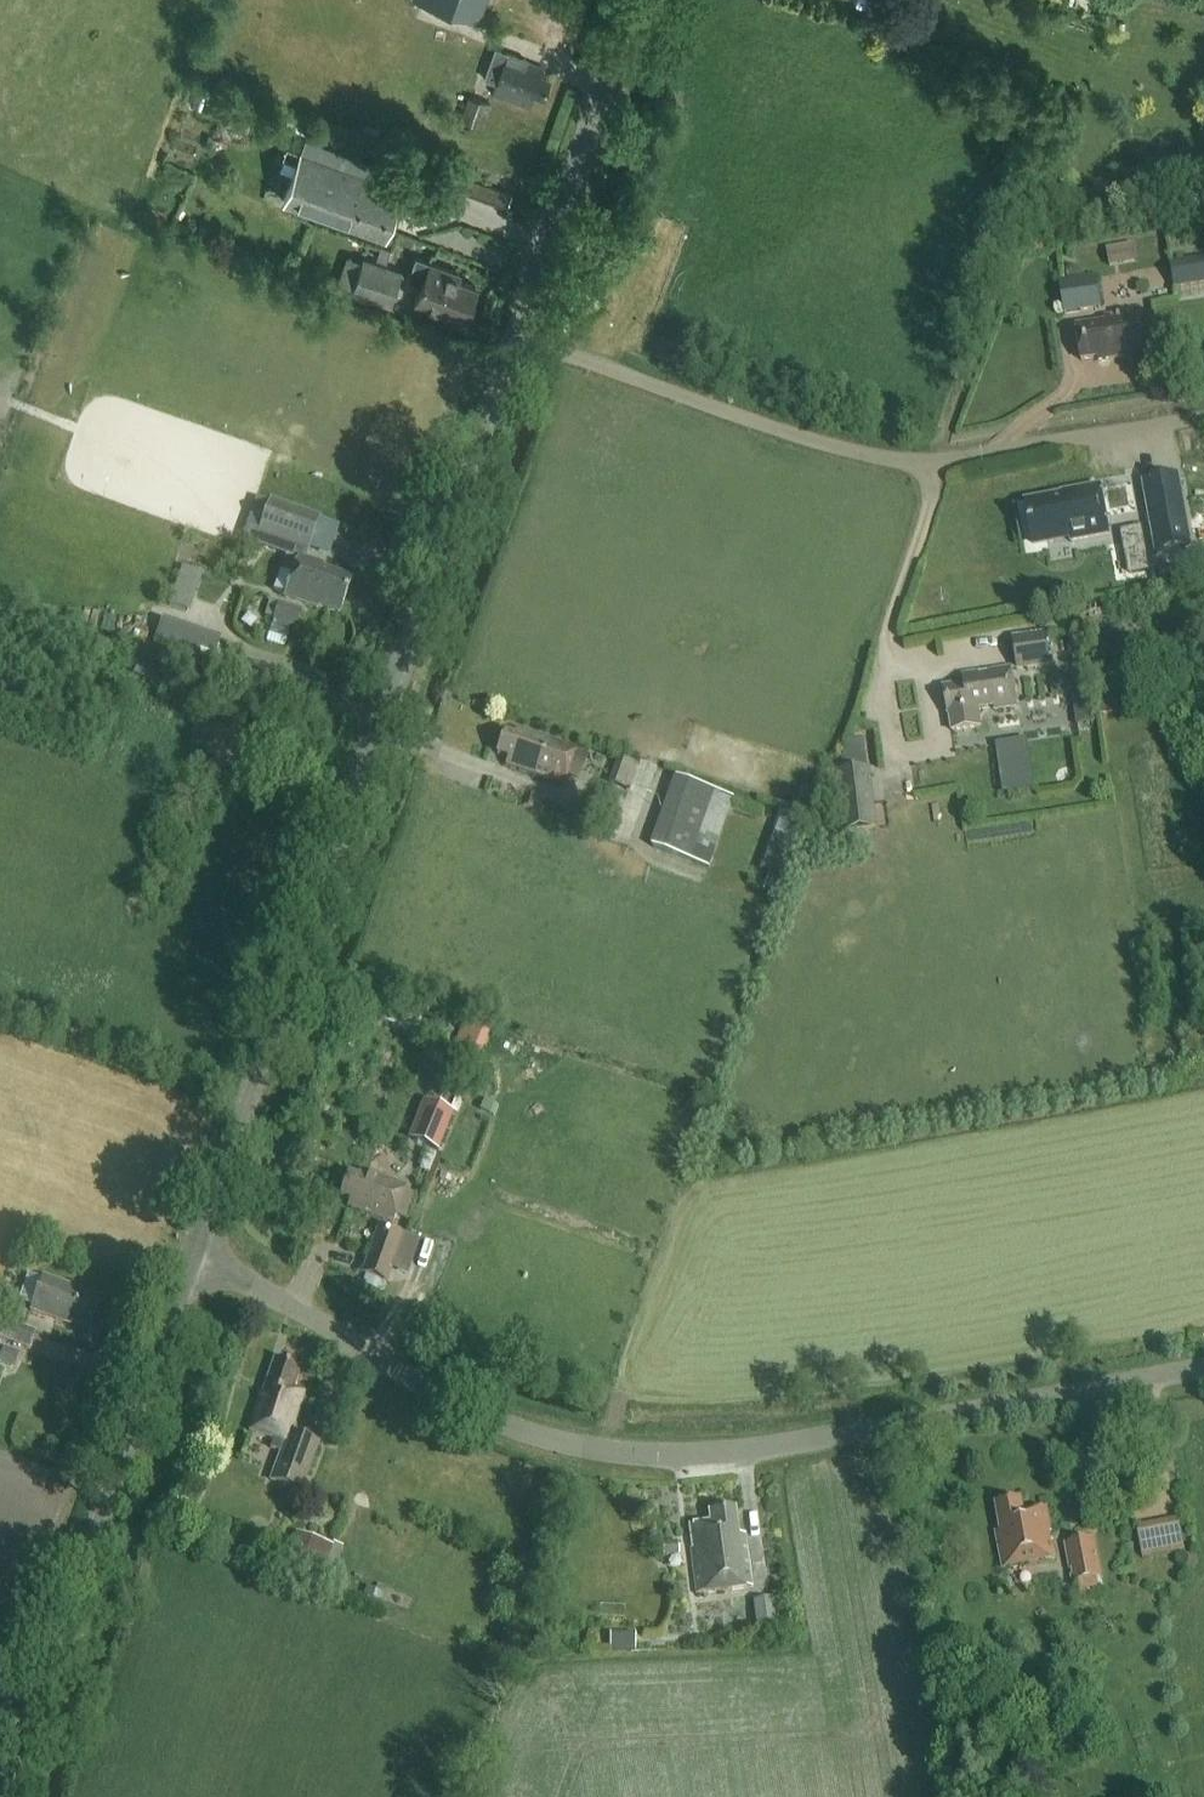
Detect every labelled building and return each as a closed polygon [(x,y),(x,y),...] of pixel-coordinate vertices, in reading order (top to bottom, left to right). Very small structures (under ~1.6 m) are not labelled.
[(478,21),(485,0),(419,0),(478,21)] [(496,83),(492,93),(529,107),(533,95),(543,99),(552,77),(544,74),(544,72),(542,71),(544,66),(495,48),(484,78),(496,83)] [(461,120),(482,127),(490,103),(469,96),(461,120)] [(397,189),(404,169),(388,163),(387,169),(305,139),(283,200),(383,236),(400,190),(397,189)] [(434,182),(506,209),(511,194),(439,167),(434,182)] [(1112,246),(1115,264),(1141,260),(1139,242),(1112,246)] [(380,244),(376,257),(385,261),(390,248),(380,244)] [(390,305),(402,271),(363,257),(351,291),(390,305)] [(464,315),(474,285),(458,280),(460,273),(415,257),(406,279),(420,284),(414,300),(444,311),(444,309),(464,315)] [(1172,289),(1203,284),(1203,257),(1168,263),(1172,289)] [(1094,277),(1067,281),(1058,283),(1063,315),(1100,309),(1094,277)] [(1103,321),(1074,326),(1080,360),(1095,358),(1095,362),(1150,353),(1143,308),(1102,315),(1103,321)] [(1187,544),(1175,474),(1143,480),(1155,550),(1187,544)] [(1073,539),(1106,534),(1099,487),(1060,492),(1061,502),(1050,503),(1050,500),(1024,504),(1030,540),(1069,534),(1069,540),(1073,539)] [(270,499),(258,534),(308,552),(320,517),(270,499)] [(285,595),(284,598),(317,610),(318,608),(339,615),(351,581),(321,570),(323,565),(305,559),(299,557),(285,595)] [(177,597),(195,603),(205,572),(188,566),(177,597)] [(277,603),(272,620),(296,628),(301,611),(277,603)] [(161,619),(153,643),(182,653),(191,629),(161,619)] [(1016,671),(1049,665),(1044,633),(1010,638),(1016,671)] [(993,709),(1015,706),(1007,669),(983,673),(983,674),(975,676),(975,674),(960,677),(961,686),(940,689),(944,715),(945,715),(948,732),(979,727),(976,709),(992,707),(993,709)] [(563,786),(575,751),(560,746),(517,730),(515,736),(504,732),(496,754),(507,758),(505,765),(548,780),(563,786)] [(623,756),(614,781),(634,788),(643,763),(623,756)] [(874,826),(867,766),(836,770),(843,829),(874,826)] [(652,847),(709,867),(734,798),(676,778),(652,847)] [(526,795),(523,806),(533,809),(536,798),(526,795)] [(613,832),(620,812),(584,800),(577,819),(613,832)] [(787,810),(770,862),(789,868),(805,816),(787,810)] [(437,1078),(454,1067),(441,1046),(424,1057),(437,1078)] [(408,1139),(438,1152),(453,1114),(423,1101),(408,1139)] [(347,1174),(339,1197),(349,1200),(346,1207),(392,1222),(404,1186),(359,1171),(357,1177),(347,1174)] [(360,1274),(386,1284),(404,1236),(378,1226),(360,1274)] [(88,1330),(99,1301),(78,1294),(79,1290),(42,1277),(30,1311),(68,1325),(68,1323),(88,1330)] [(29,1350),(36,1331),(2,1319),(0,1324),(0,1339),(29,1350)] [(319,1444),(287,1433),(301,1393),(291,1390),(299,1368),(274,1360),(261,1396),(260,1395),(247,1431),(276,1441),(273,1449),(280,1451),(269,1481),(302,1493),(319,1444)] [(1002,1570),(1055,1560),(1051,1542),(1049,1543),(1047,1534),(1050,1534),(1045,1509),(1022,1514),(1019,1501),(995,1506),(1000,1533),(995,1534),(1002,1570)] [(694,1594),(750,1587),(743,1535),(739,1535),(735,1509),(707,1512),(708,1522),(688,1525),(691,1549),(688,1549),(694,1594)] [(1178,1520),(1137,1528),(1143,1558),(1184,1550),(1178,1520)] [(321,1578),(333,1546),(295,1533),(284,1565),(321,1578)] [(1072,1584),(1100,1578),(1093,1540),(1064,1545),(1072,1584)] [(677,1554),(675,1541),(658,1543),(660,1556),(677,1554)] [(771,1598),(753,1601),(756,1630),(775,1628),(771,1598)] [(632,1651),(632,1634),(606,1634),(606,1651),(632,1651)]
